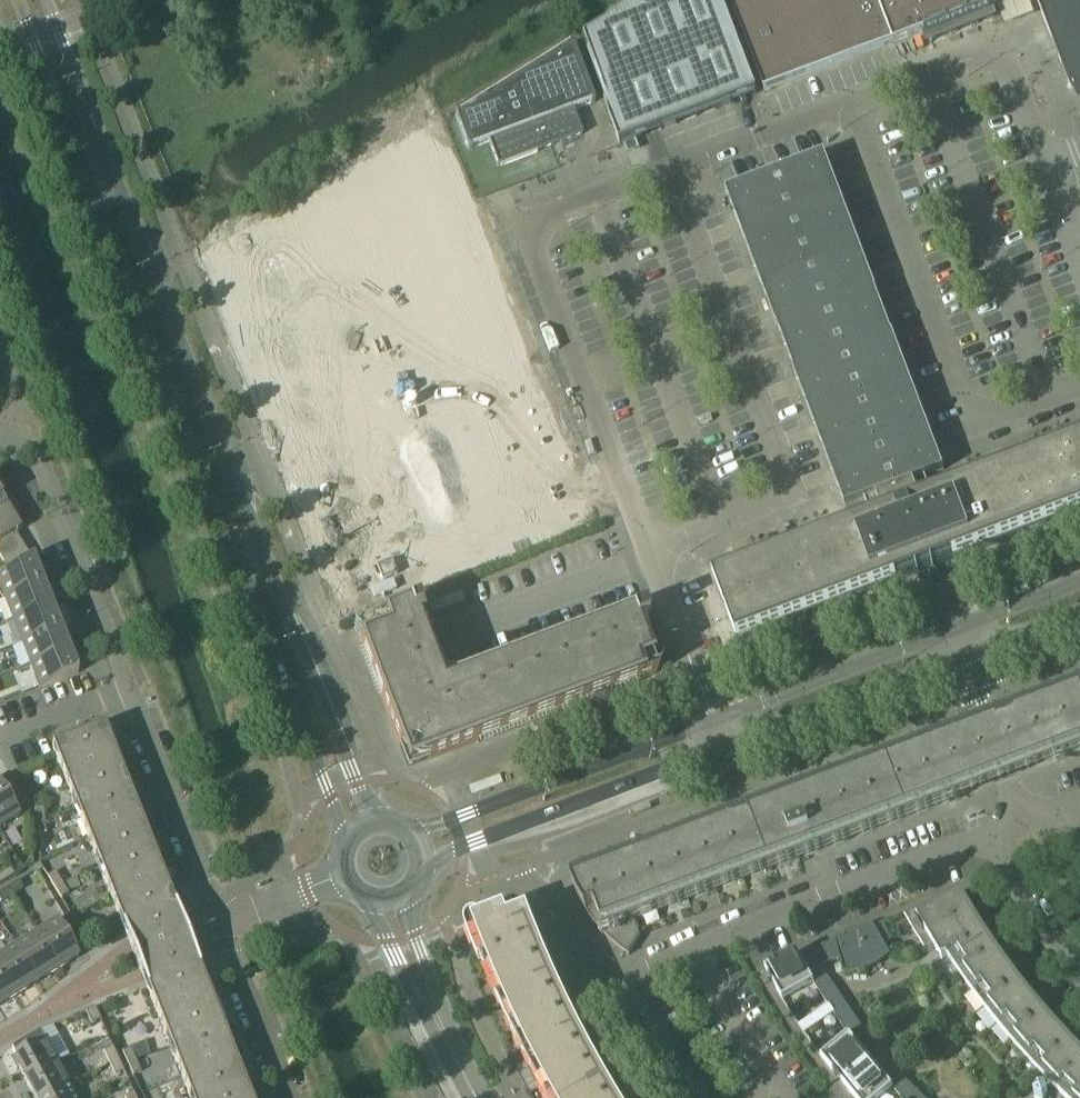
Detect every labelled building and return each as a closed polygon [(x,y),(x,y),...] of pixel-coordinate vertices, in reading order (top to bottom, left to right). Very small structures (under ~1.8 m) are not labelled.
[(580,39),(621,146),(757,94),(721,0),(646,0),(580,39)] [(765,92),(925,31),(928,41),(992,16),(989,7),(1008,0),(730,0),(765,92)] [(1072,93),(1079,90),(1079,0),(1037,0),(1072,93)] [(459,115),(455,117),(468,151),(489,144),(498,167),(582,135),(573,112),(594,104),(572,46),(568,47),(459,115)] [(220,267),(218,268),(254,357),(248,360),(344,601),(406,576),(412,591),(591,520),(542,398),(537,400),(502,314),(508,312),(440,141),(362,172),(219,266),(220,267)] [(825,155),(726,192),(778,329),(778,328),(784,343),(795,372),(794,372),(835,480),(846,508),(865,501),(872,521),(714,581),(738,644),(778,629),(813,615),(921,574),(922,576),(924,577),(926,577),(927,577),(928,577),(929,576),(930,575),(931,574),(931,573),(932,572),(932,570),(1079,514),(1079,443),(933,498),(925,478),(944,471),(893,335),(892,335),(881,307),(876,291),(825,155)] [(8,570),(31,562),(14,535),(21,530),(0,496),(0,556),(8,570)] [(31,562),(8,570),(0,574),(0,587),(4,599),(43,584),(33,560),(31,562)] [(52,606),(43,584),(4,599),(13,621),(52,606)] [(60,628),(52,606),(13,621),(22,643),(60,628)] [(449,693),(436,688),(435,684),(439,683),(418,626),(424,624),(418,608),(356,631),(357,634),(359,634),(362,641),(360,642),(363,650),(366,649),(384,696),(381,697),(407,768),(478,741),(477,738),(634,679),(635,682),(655,675),(655,673),(653,674),(641,640),(651,637),(643,614),(618,624),(616,620),(618,619),(617,618),(461,677),(464,683),(451,687),(452,692),(449,693)] [(69,651),(60,628),(22,643),(31,666),(69,651)] [(78,674),(69,651),(31,666),(40,689),(78,674)] [(715,884),(743,874),(770,864),(797,853),(976,786),(993,779),(1013,772),(1030,765),(1070,750),(1073,756),(1079,754),(1079,690),(1078,690),(1062,691),(1063,697),(1054,700),(1050,701),(1035,701),(1035,702),(1036,707),(1026,711),(1023,711),(1008,712),(1008,718),(999,721),(995,721),(980,722),(981,728),(971,731),(968,732),(953,733),(953,738),(944,742),(941,742),(925,743),(926,749),(916,752),(913,752),(898,753),(899,759),(889,763),(886,763),(870,764),(871,770),(861,773),(858,773),(843,774),(843,780),(834,783),(830,784),(815,785),(816,791),(806,794),(803,794),(788,795),(788,801),(780,804),(776,804),(775,804),(760,805),(760,806),(761,811),(751,815),(748,815),(732,816),(733,822),(724,825),(721,825),(720,825),(705,826),(705,827),(705,832),(696,835),(693,836),(678,837),(678,842),(669,846),(666,846),(665,846),(650,847),(650,853),(638,856),(623,857),(623,858),(623,863),(614,867),(611,867),(595,868),(596,874),(583,879),(573,882),(573,881),(572,882),(573,886),(576,892),(577,894),(578,898),(581,902),(583,905),(584,908),(587,913),(590,917),(593,922),(598,927),(602,932),(605,935),(610,940),(615,945),(620,949),(624,952),(628,955),(629,956),(630,955),(629,954),(641,937),(633,916),(660,905),(688,895),(715,884)] [(98,732),(95,732),(93,732),(52,748),(124,930),(123,930),(127,940),(141,977),(142,977),(146,987),(189,1097),(250,1097),(210,996),(199,969),(200,969),(175,906),(164,880),(116,757),(112,758),(104,738),(103,737),(102,735),(101,734),(98,732)] [(20,816),(16,809),(27,802),(9,774),(0,779),(0,828),(20,816)] [(35,809),(36,822),(45,821),(44,808),(35,809)] [(45,821),(36,822),(37,835),(46,834),(45,821)] [(0,875),(0,877),(4,883),(15,876),(11,869),(0,875)] [(47,877),(54,888),(62,884),(55,872),(47,877)] [(19,882),(7,889),(12,896),(23,890),(19,882)] [(62,884),(54,888),(61,900),(68,895),(62,884)] [(7,889),(0,893),(0,902),(1,903),(12,896),(7,889)] [(1069,1047),(1071,1046),(1056,1030),(1043,1015),(1030,1000),(1018,984),(1006,968),(994,951),(983,934),(976,923),(977,922),(978,922),(962,894),(945,904),(942,901),(904,915),(927,953),(935,948),(943,961),(948,957),(960,975),(972,992),(985,1009),(998,1026),(1012,1042),(1026,1058),(1041,1074),(1054,1088),(1065,1097),(1079,1097),(1079,1058),(1069,1047)] [(525,908),(528,916),(520,919),(517,912),(516,912),(516,911),(515,912),(485,923),(483,920),(480,917),(476,916),(472,917),(469,919),(467,922),(466,926),(467,930),(480,963),(482,962),(497,998),(513,1033),(530,1069),(546,1097),(609,1097),(595,1075),(571,1028),(548,980),(528,930),(534,928),(526,907),(525,908)] [(57,922),(36,935),(57,970),(78,957),(57,922)] [(821,967),(823,966),(839,960),(843,975),(848,975),(853,975),(857,975),(862,974),(866,973),(864,967),(869,965),(873,963),(876,961),(880,958),(883,955),(886,952),(889,956),(890,955),(883,943),(891,940),(884,923),(814,949),(821,967)] [(36,935),(15,947),(37,982),(56,971),(57,970),(36,935)] [(0,956),(0,968),(16,995),(37,982),(15,947),(0,956)] [(817,975),(825,971),(823,966),(821,967),(814,949),(806,952),(817,975)] [(814,984),(798,955),(797,954),(767,970),(774,981),(772,982),(783,1001),(814,984)] [(16,995),(0,968),(0,1005),(16,995)] [(820,993),(833,985),(827,976),(814,984),(820,993)] [(826,1002),(838,993),(833,985),(820,993),(826,1002)] [(826,1002),(829,1007),(831,1010),(844,1002),(838,993),(826,1002)] [(834,1014),(837,1019),(850,1010),(844,1002),(831,1010),(834,1014)] [(834,1014),(831,1010),(829,1007),(814,1016),(819,1024),(834,1014)] [(101,1021),(95,1008),(86,1012),(91,1025),(101,1021)] [(837,1019),(843,1027),(856,1019),(850,1010),(837,1019)] [(804,1034),(819,1024),(814,1016),(799,1027),(804,1034)] [(856,1019),(843,1027),(849,1036),(862,1027),(856,1019)] [(57,1063),(40,1031),(11,1047),(16,1056),(14,1057),(10,1059),(16,1071),(18,1070),(24,1081),(57,1063)] [(837,1075),(845,1084),(871,1062),(850,1036),(822,1059),(835,1076),(837,1075)] [(133,1048),(137,1060),(150,1055),(145,1044),(133,1048)] [(103,1051),(109,1064),(118,1059),(112,1047),(103,1051)] [(122,1053),(128,1065),(136,1061),(131,1049),(122,1053)] [(118,1059),(109,1064),(115,1076),(124,1072),(118,1059)] [(136,1061),(128,1065),(133,1077),(142,1073),(136,1061)] [(845,1084),(852,1093),(851,1095),(853,1097),(881,1097),(893,1089),(871,1062),(845,1084)] [(34,1097),(46,1097),(69,1085),(57,1063),(24,1081),(34,1097)] [(893,1089),(900,1097),(911,1086),(904,1078),(893,1089)] [(69,1085),(46,1097),(76,1097),(69,1085)] [(901,1097),(913,1097),(918,1093),(911,1086),(900,1097),(901,1097)] [(1034,1097),(1046,1097),(1048,1094),(1039,1089),(1034,1097)]
